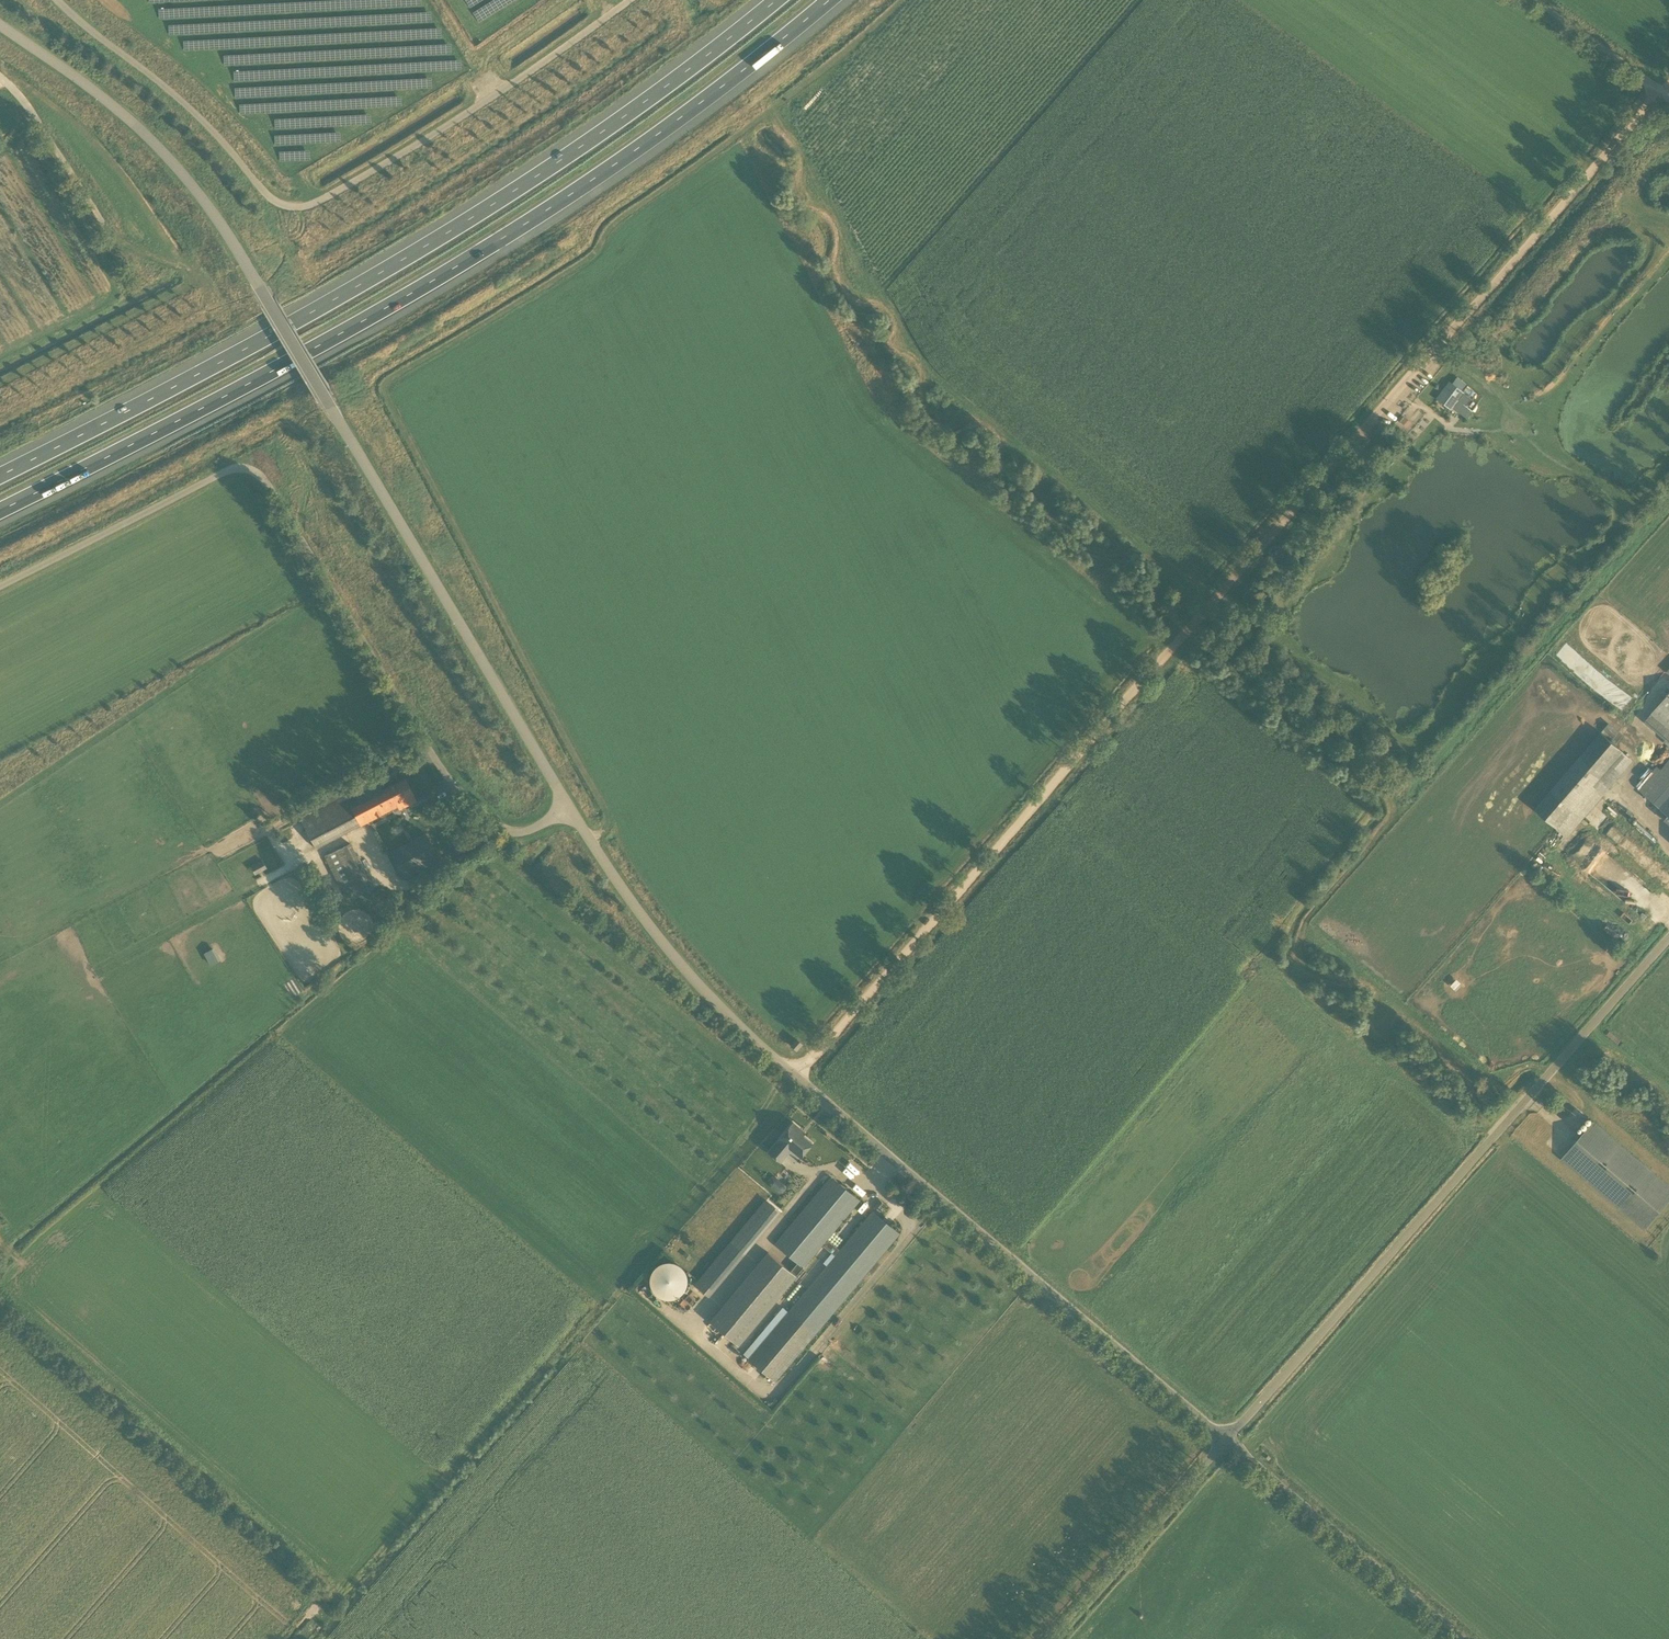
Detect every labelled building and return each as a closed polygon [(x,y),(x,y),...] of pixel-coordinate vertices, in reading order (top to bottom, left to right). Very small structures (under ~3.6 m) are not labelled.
[(1460,391),(1466,384),(1457,377),(1452,384),(1449,382),(1440,392),(1437,398),(1444,404),(1452,393),(1458,398),(1463,393),(1460,391)] [(1458,398),(1458,399),(1465,405),(1470,399),(1463,393),(1459,399),(1458,398)] [(1668,747),(1668,692),(1644,721),(1665,740),(1663,742),(1668,747)] [(1619,733),(1608,724),(1601,733),(1611,742),(1619,733)] [(1557,829),(1591,788),(1623,752),(1600,732),(1534,810),(1557,829)] [(1660,770),(1656,766),(1637,789),(1668,817),(1668,760),(1660,770)] [(396,803),(414,794),(406,778),(383,790),(377,779),(300,818),(316,848),(331,840),(398,806),(396,803)] [(438,860),(425,833),(390,850),(404,877),(438,860)] [(372,887),(351,842),(324,855),(339,887),(347,883),(353,896),(372,887)] [(255,873),(267,868),(263,859),(251,864),(255,873)] [(216,948),(204,953),(210,965),(221,959),(216,948)] [(797,1050),(802,1044),(797,1039),(792,1045),(797,1050)] [(793,1122),(779,1139),(791,1149),(801,1157),(812,1143),(799,1131),(801,1129),(793,1122)] [(1645,1229),(1668,1201),(1668,1185),(1594,1122),(1563,1159),(1645,1229)] [(787,1155),(775,1145),(769,1152),(781,1162),(787,1155)] [(827,1239),(859,1200),(831,1177),(775,1244),(803,1267),(822,1245),(835,1256),(748,1359),(775,1382),(899,1233),(873,1211),(840,1250),(827,1239)] [(777,1192),(783,1193),(786,1188),(784,1183),(778,1178),(772,1177),(769,1181),(771,1187),(777,1192)] [(695,1285),(709,1296),(780,1211),(766,1200),(695,1285)] [(796,1275),(767,1251),(709,1321),(738,1345),(796,1275)] [(684,1261),(654,1264),(658,1298),(687,1294),(684,1261)]
